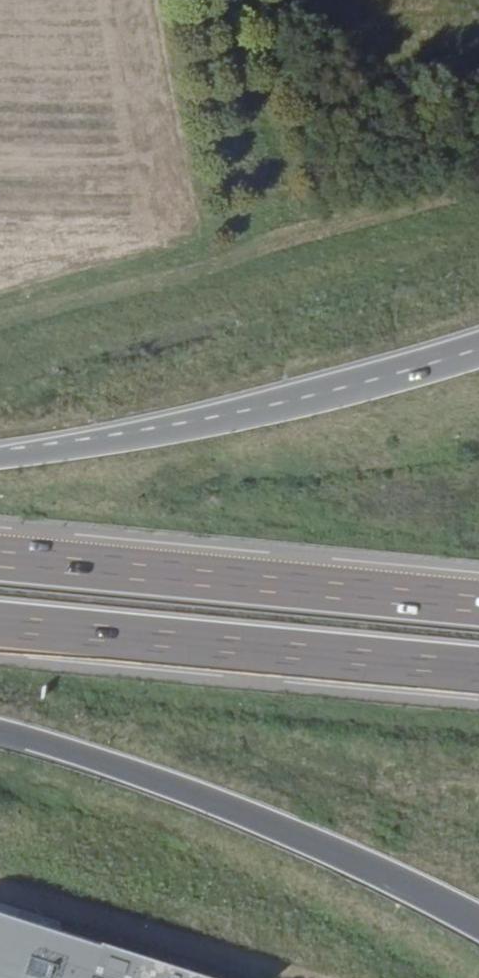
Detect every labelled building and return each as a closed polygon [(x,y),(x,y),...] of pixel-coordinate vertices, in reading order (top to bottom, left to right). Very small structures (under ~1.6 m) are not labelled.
[(0,913),(0,977),(205,977),(0,913)]
